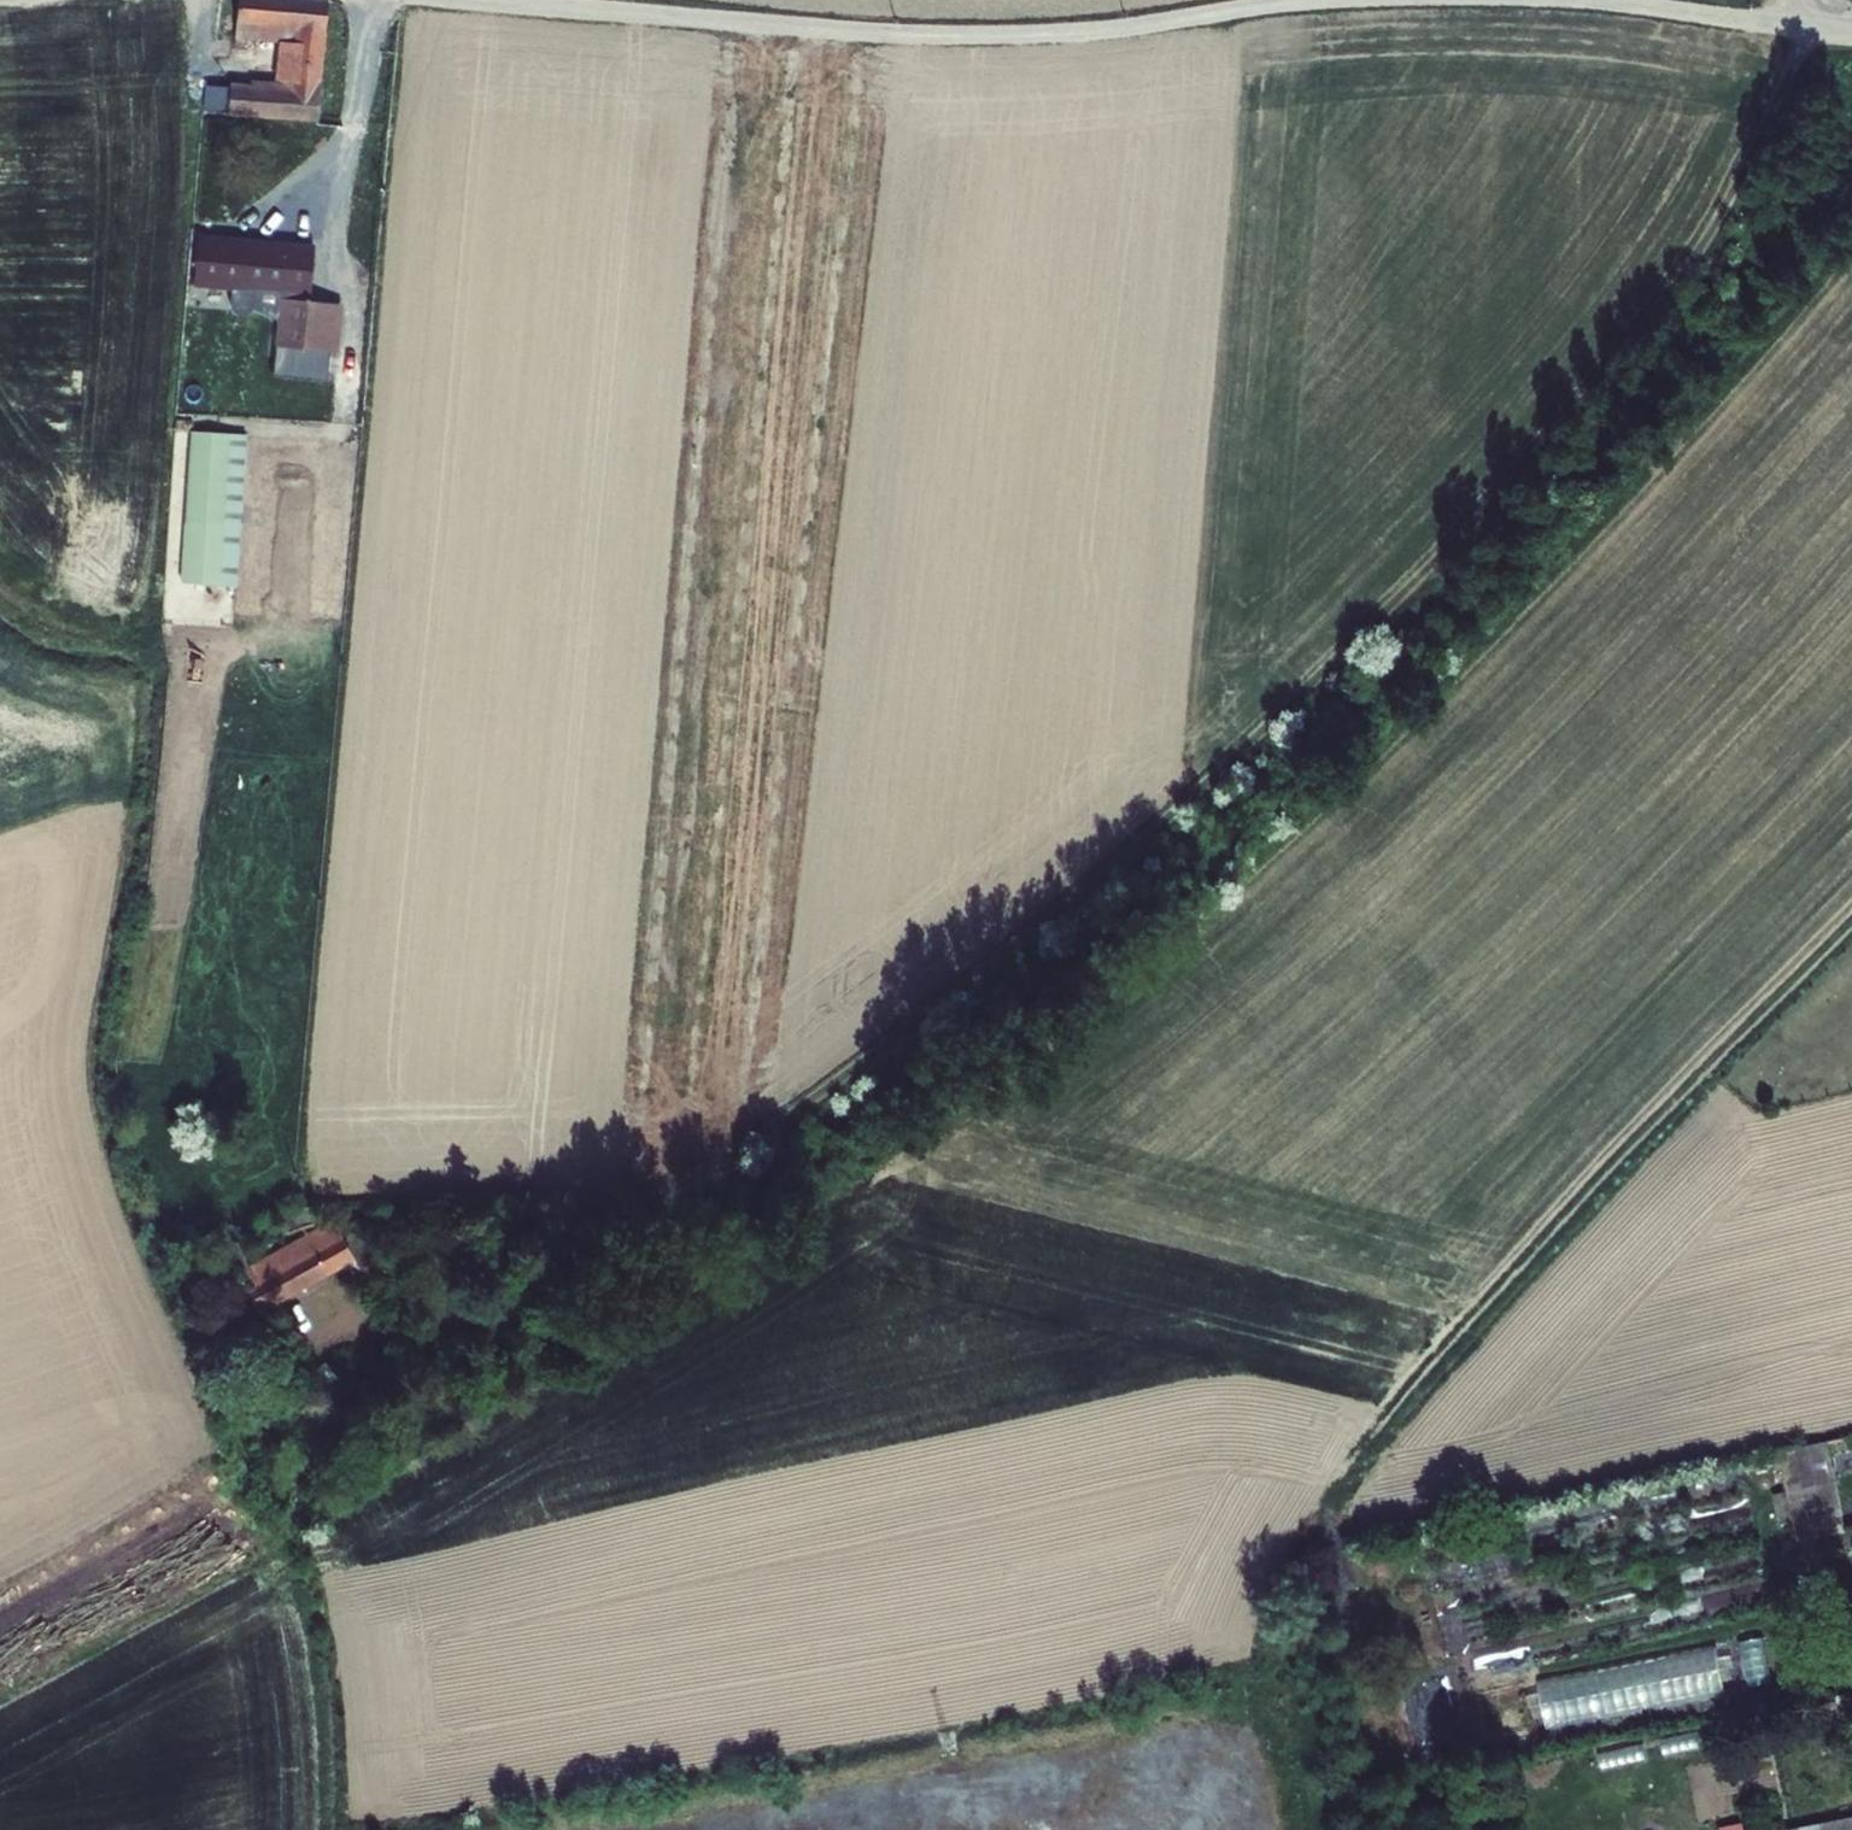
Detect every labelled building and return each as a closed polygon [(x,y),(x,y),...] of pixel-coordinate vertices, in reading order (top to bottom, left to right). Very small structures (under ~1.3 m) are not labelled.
[(227,117),(317,123),(327,1),(314,0),(237,0),(233,39),(280,44),(277,83),(251,81),(251,85),(230,83),(227,117)] [(198,235),(193,287),(231,291),(230,308),(232,312),(235,315),(239,317),(243,317),(246,316),(250,314),(252,311),(277,321),(274,347),(331,352),(335,305),(309,302),(314,246),(198,235)] [(187,433),(178,584),(239,587),(248,436),(187,433)] [(354,1262),(338,1230),(333,1220),(249,1267),(237,1244),(233,1245),(224,1228),(208,1232),(235,1285),(240,1283),(259,1317),(354,1262)] [(338,1230),(354,1262),(359,1269),(377,1257),(354,1222),(338,1230)] [(1540,1721),(1732,1688),(1725,1646),(1533,1680),(1540,1721)] [(1789,1829),(1851,1829),(1851,1817),(1789,1829)]
